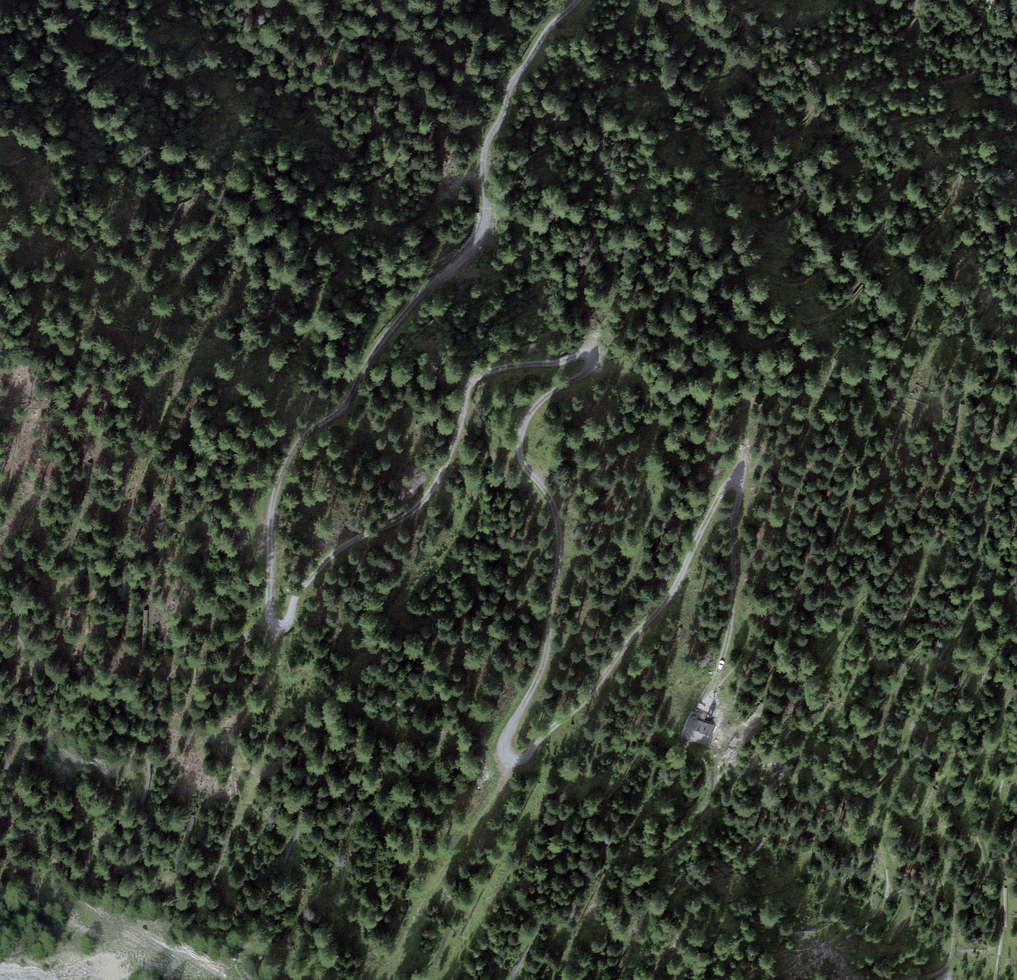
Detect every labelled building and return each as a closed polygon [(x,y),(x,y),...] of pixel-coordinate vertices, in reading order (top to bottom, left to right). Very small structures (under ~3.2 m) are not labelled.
[(713,727),(690,718),(684,734),(707,743),(713,727)]
